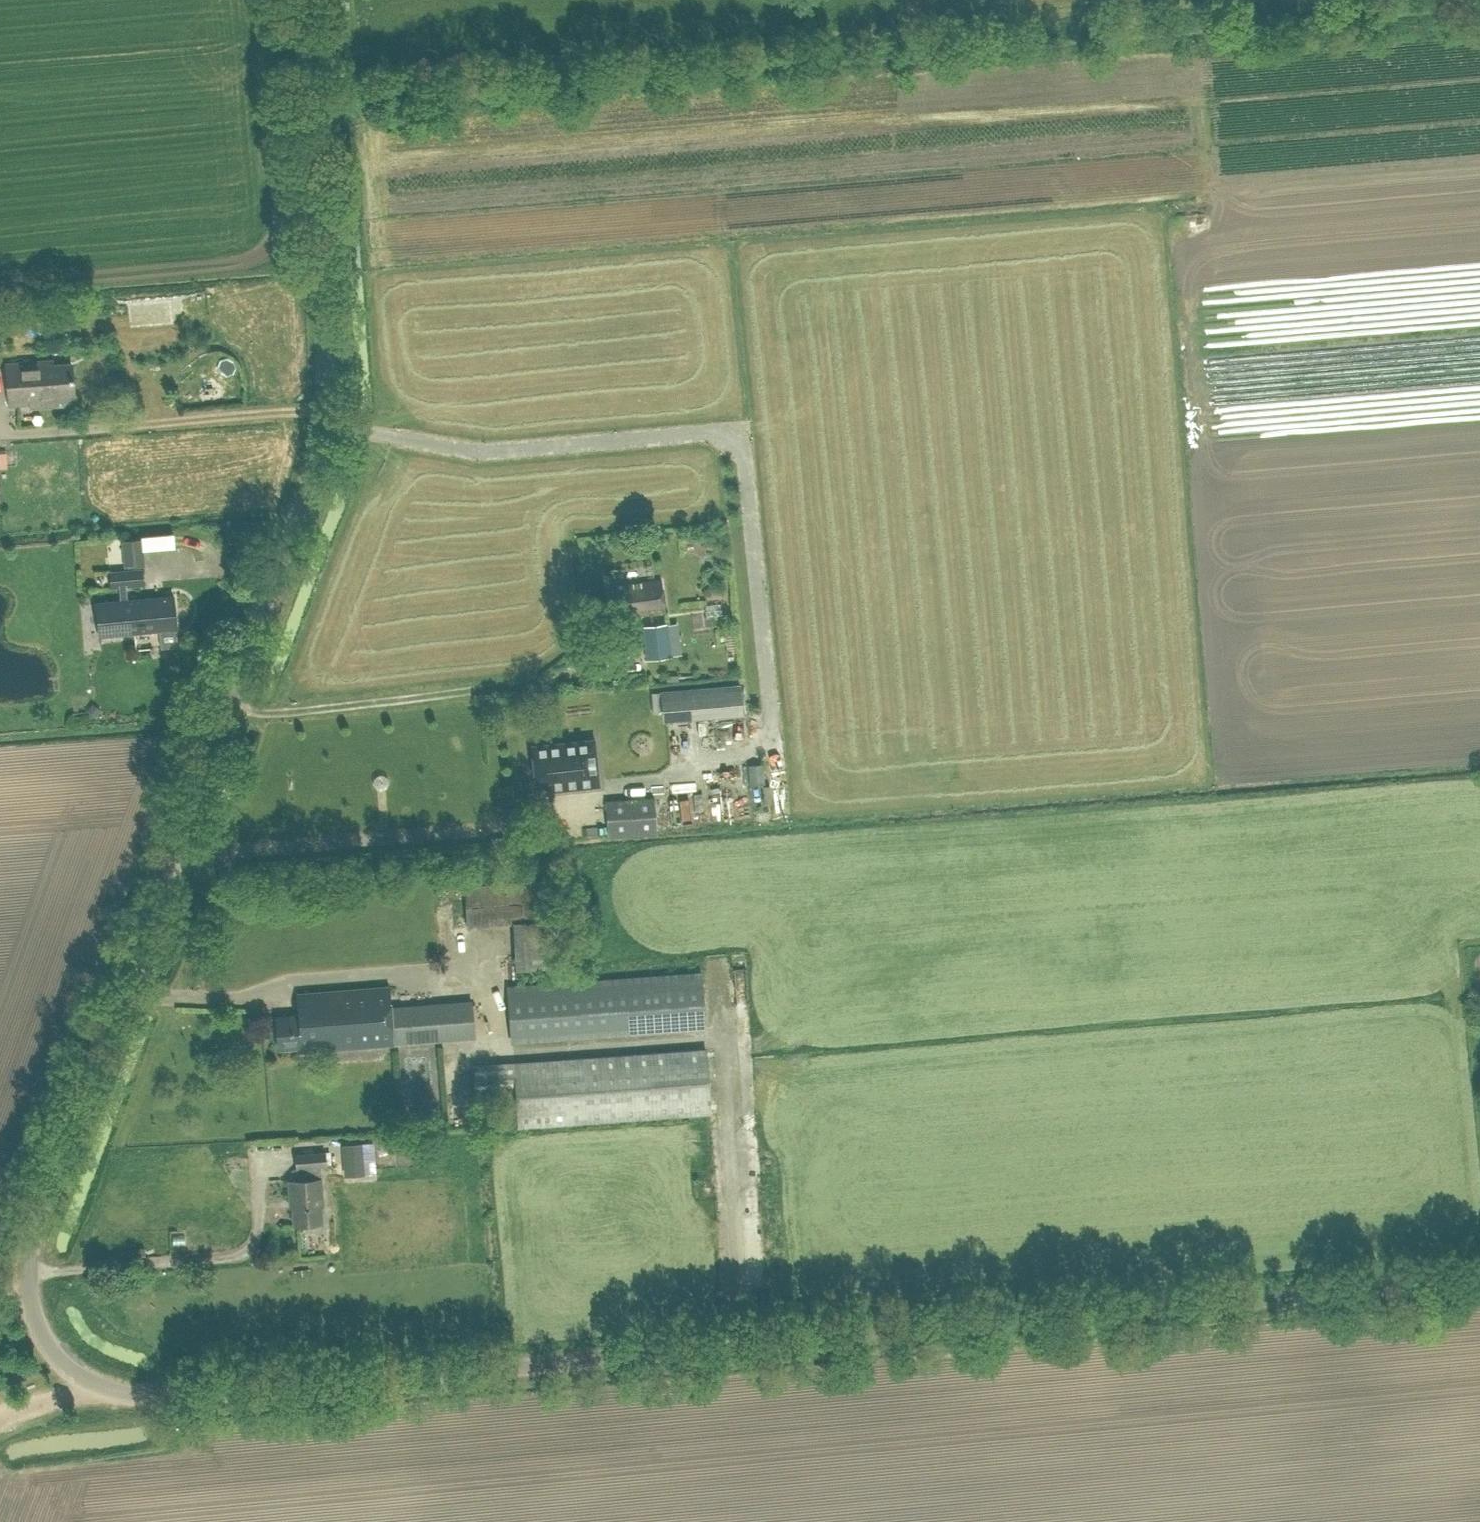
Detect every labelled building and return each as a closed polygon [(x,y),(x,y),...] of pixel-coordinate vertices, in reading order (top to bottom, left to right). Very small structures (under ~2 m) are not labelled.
[(9,406),(29,404),(29,407),(74,404),(71,363),(52,364),(52,360),(6,363),(9,406)] [(142,539),(122,541),(124,568),(145,566),(142,539)] [(141,568),(123,569),(107,571),(110,587),(143,584),(141,568)] [(610,617),(664,611),(660,579),(606,586),(610,617)] [(98,636),(175,629),(172,594),(95,602),(98,636)] [(668,624),(643,627),(646,659),(671,656),(668,624)] [(651,692),(653,711),(661,710),(662,722),(743,715),(740,684),(651,692)] [(534,781),(549,780),(551,790),(598,785),(593,738),(530,745),(534,781)] [(773,755),(762,756),(763,774),(774,773),(773,755)] [(745,768),(730,774),(735,787),(750,781),(745,768)] [(655,786),(656,799),(699,795),(698,781),(655,786)] [(607,837),(655,833),(653,796),(605,800),(607,837)] [(700,971),(508,985),(512,1042),(704,1028),(700,971)] [(470,999),(390,1005),(389,986),(296,993),(297,1013),(275,1015),(277,1049),(300,1047),(300,1051),(473,1037),(470,999)] [(516,1088),(518,1126),(709,1112),(705,1048),(515,1062),(515,1061),(473,1064),(475,1091),(516,1088)] [(362,1143),(341,1144),(344,1176),(364,1174),(362,1143)] [(325,1165),(325,1152),(294,1154),(296,1180),(287,1180),(288,1202),(292,1202),(293,1224),(321,1222),(320,1207),(322,1206),(320,1178),(319,1178),(319,1166),(325,1165)]
